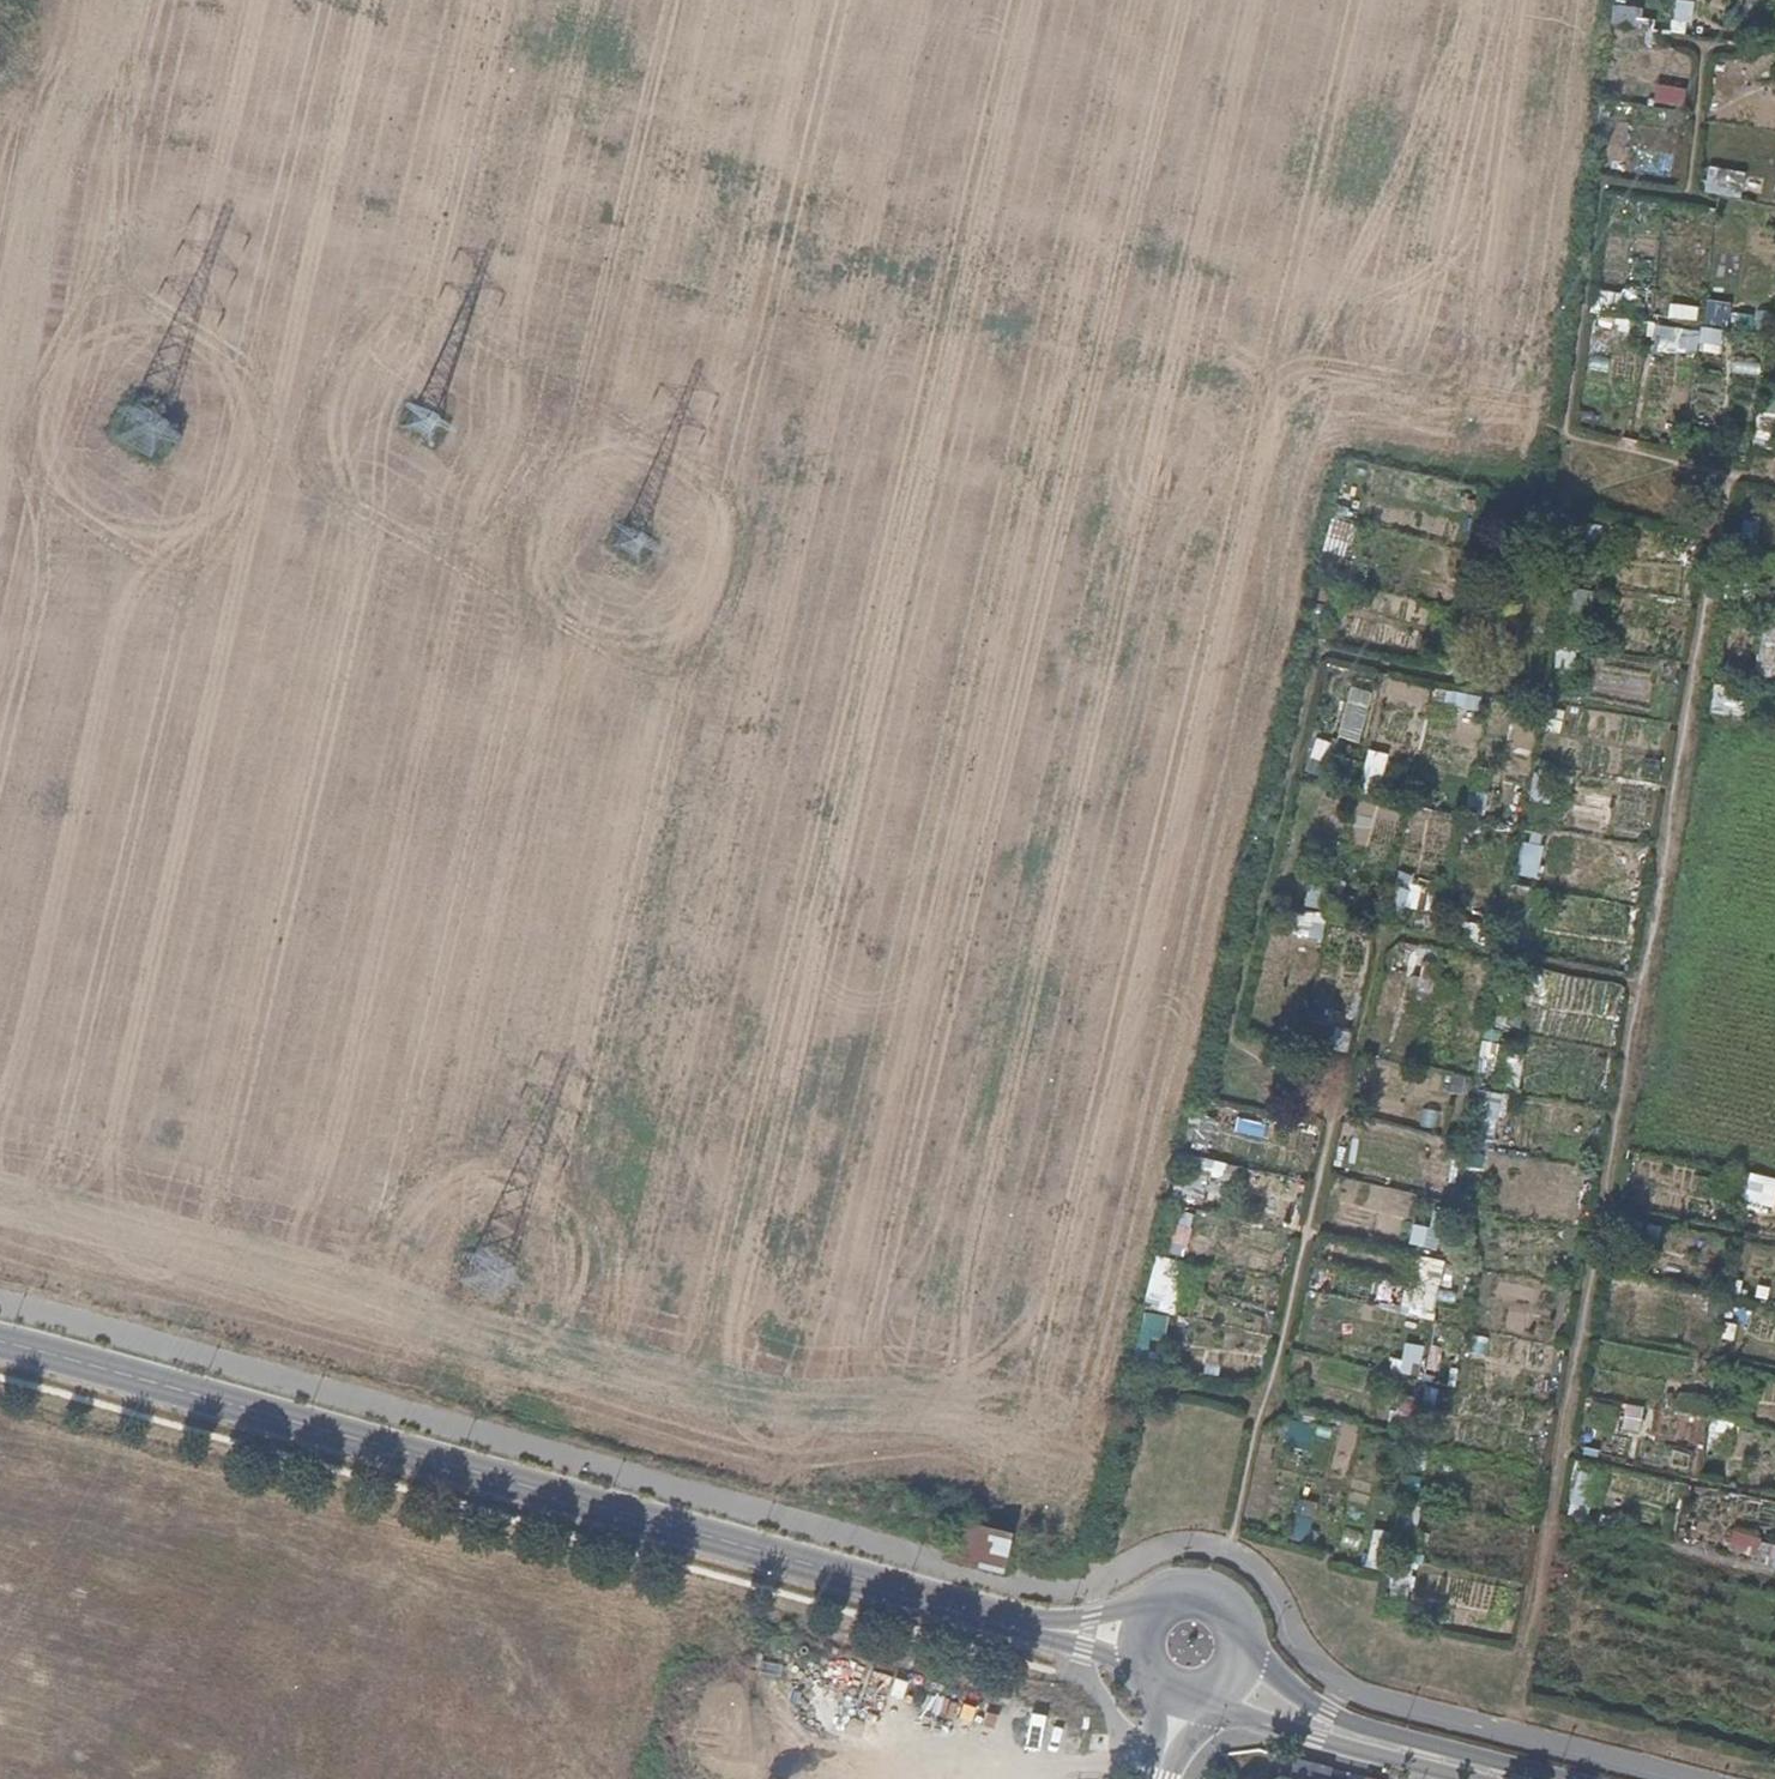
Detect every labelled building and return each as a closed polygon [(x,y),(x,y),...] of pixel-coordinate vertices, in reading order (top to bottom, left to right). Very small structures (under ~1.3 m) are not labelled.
[(1702,191),(1738,197),(1743,172),(1706,166),(1702,191)] [(948,1560),(964,1564),(974,1528),(956,1523),(948,1560)] [(964,1564),(999,1574),(1009,1536),(974,1528),(964,1564)] [(1331,1772),(1294,1762),(1290,1778),(1329,1778),(1331,1772)]
